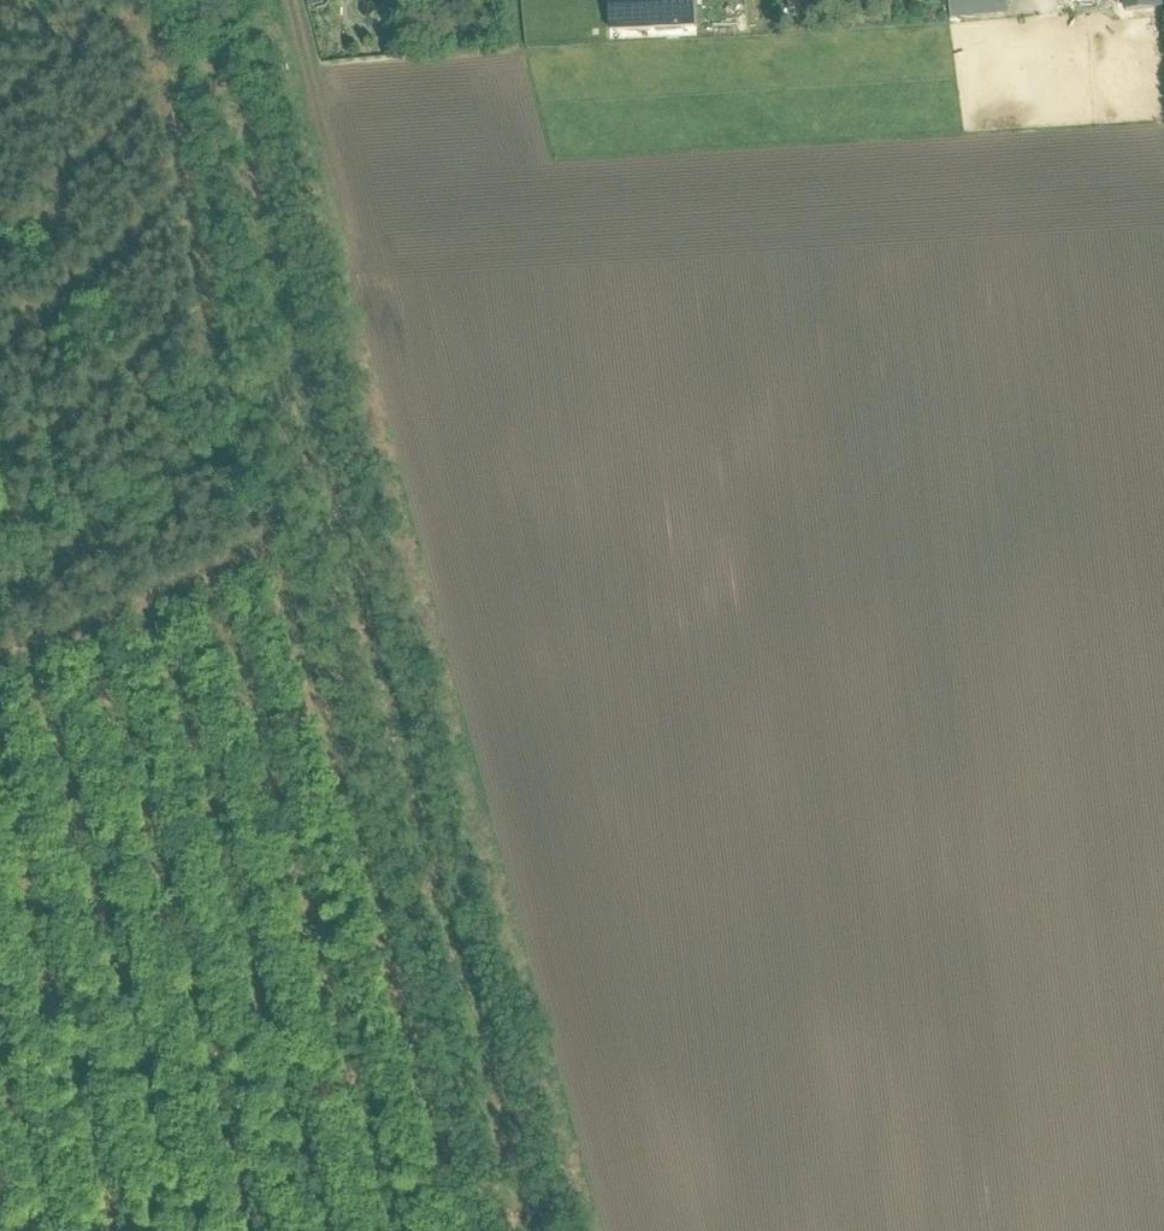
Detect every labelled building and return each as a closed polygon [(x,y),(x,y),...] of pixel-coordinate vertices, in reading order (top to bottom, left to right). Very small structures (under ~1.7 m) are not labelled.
[(615,31),(698,26),(697,0),(613,0),(615,31)] [(950,23),(1009,18),(1007,0),(948,0),(950,23)]
